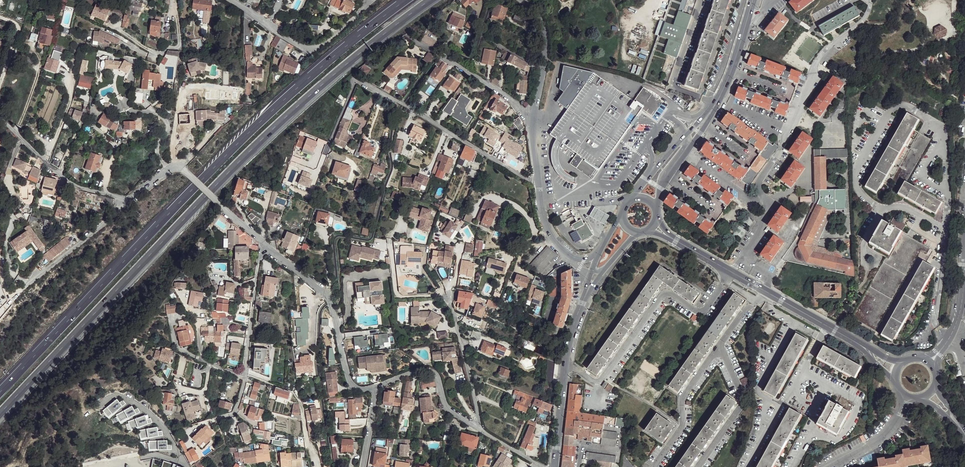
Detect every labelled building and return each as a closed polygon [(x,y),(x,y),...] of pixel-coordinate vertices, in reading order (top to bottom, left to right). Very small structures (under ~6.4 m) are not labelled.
[(129,0),(128,0),(126,9),(133,11),(139,12),(141,5),(138,4),(138,2),(129,0)] [(200,0),(195,0),(193,9),(207,11),(210,12),(212,2),(200,0)] [(345,0),(340,0),(339,1),(338,0),(334,7),(344,12),(345,10),(350,12),(354,5),(345,0)] [(678,11),(669,9),(672,0),(670,0),(643,79),(645,80),(655,51),(663,54),(678,11)] [(729,0),(713,0),(711,7),(712,7),(709,15),(708,14),(704,27),(705,27),(703,34),(702,34),(697,46),(698,47),(696,54),(695,53),(690,66),(691,67),(689,74),(688,73),(684,86),(697,91),(729,0)] [(790,3),(798,13),(814,0),(793,0),(790,3)] [(504,19),(507,8),(501,6),(496,4),(495,4),(492,15),(500,18),(504,19)] [(109,11),(96,5),(92,15),(101,19),(102,17),(106,19),(109,11)] [(860,16),(855,6),(819,27),(824,36),(860,16)] [(677,58),(691,16),(678,11),(663,54),(677,58)] [(464,21),(464,20),(461,18),(462,16),(455,12),(453,16),(449,14),(446,21),(460,29),(465,21),(464,21)] [(775,38),(789,21),(780,13),(766,31),(775,38)] [(154,21),(151,21),(150,33),(156,36),(158,32),(159,32),(160,22),(154,21)] [(940,27),(934,30),(933,36),(939,40),(944,38),(945,31),(940,27)] [(51,31),(42,28),(38,40),(38,41),(40,42),(40,44),(49,47),(50,44),(53,38),(49,36),(51,31)] [(99,32),(93,32),(92,42),(97,42),(103,45),(104,43),(109,46),(111,42),(118,45),(120,41),(99,31),(99,32)] [(33,34),(31,34),(29,41),(37,43),(38,41),(38,40),(35,39),(35,35),(33,34)] [(436,42),(425,35),(421,40),(433,48),(436,42)] [(287,43),(276,37),(272,46),(275,48),(282,52),(286,45),(287,43)] [(494,67),(496,51),(484,50),(483,62),(488,63),(488,66),(494,67)] [(434,56),(429,52),(423,60),(428,64),(434,56)] [(249,54),(245,54),(246,64),(247,64),(248,79),(256,79),(256,69),(256,67),(251,67),(251,64),(250,64),(249,54)] [(528,72),(528,66),(526,65),(527,63),(511,54),(508,61),(507,62),(511,64),(515,65),(527,71),(528,72)] [(798,84),(802,74),(792,70),(790,73),(785,72),(786,68),(767,61),(766,64),(761,63),(762,59),(752,55),(749,61),(748,65),(752,66),(752,68),(756,69),(756,68),(759,69),(758,70),(762,72),(763,71),(766,71),(765,72),(769,74),(769,73),(777,76),(777,77),(780,78),(781,77),(783,78),(783,80),(787,81),(788,80),(790,81),(790,82),(793,83),(794,82),(798,84)] [(289,58),(284,56),(279,70),(283,72),(284,71),(294,74),(298,64),(288,60),(289,58)] [(416,73),(417,59),(397,57),(383,72),(389,78),(394,78),(402,70),(412,70),(412,73),(416,73)] [(59,62),(48,58),(45,66),(44,69),(44,70),(55,73),(59,62)] [(197,58),(189,60),(190,64),(188,65),(191,73),(200,71),(205,72),(207,64),(200,63),(198,63),(197,58)] [(115,61),(106,60),(105,68),(114,69),(113,68),(112,68),(112,67),(111,66),(112,65),(113,64),(114,63),(115,61)] [(448,66),(439,60),(436,65),(437,66),(436,67),(445,73),(447,70),(445,69),(448,66)] [(123,63),(115,61),(114,63),(113,64),(112,65),(111,66),(112,67),(112,68),(113,68),(114,69),(120,70),(127,74),(132,65),(124,61),(123,63)] [(567,109),(594,73),(565,66),(562,90),(566,94),(559,103),(567,109)] [(445,73),(436,67),(430,76),(434,79),(435,78),(440,81),(445,73)] [(150,71),(144,71),(142,90),(148,90),(148,87),(155,88),(159,89),(160,82),(161,75),(149,74),(150,71)] [(596,167),(639,106),(634,101),(594,73),(567,109),(550,134),(556,139),(562,143),(576,153),(583,158),(596,167)] [(91,78),(86,77),(85,81),(80,79),(78,91),(89,93),(91,78)] [(458,84),(449,77),(442,87),(448,90),(449,89),(453,91),(458,84)] [(821,117),(844,85),(834,78),(811,109),(821,117)] [(526,93),(528,80),(520,79),(518,92),(526,93)] [(163,83),(160,82),(159,89),(155,88),(155,91),(162,92),(163,83)] [(465,86),(462,84),(455,93),(458,95),(462,89),(461,89),(462,88),(463,88),(465,86)] [(386,85),(384,90),(389,93),(392,89),(386,85)] [(652,114),(662,100),(644,88),(634,101),(639,106),(643,108),(652,114)] [(785,116),(789,107),(784,106),(785,104),(781,103),(781,104),(778,103),(779,101),(775,99),(774,101),(771,100),(772,99),(768,98),(768,99),(760,96),(760,95),(757,93),(757,94),(754,93),(754,92),(750,90),(750,92),(747,91),(747,90),(744,88),(744,90),(739,88),(736,97),(745,101),(747,98),(752,100),(751,103),(770,111),(771,107),(776,109),(775,113),(785,116)] [(452,98),(446,106),(452,110),(453,110),(450,115),(463,123),(467,116),(461,113),(470,98),(461,94),(457,100),(452,98)] [(473,101),(470,98),(461,113),(467,116),(463,123),(450,115),(448,118),(465,128),(472,116),(468,114),(467,111),(473,101)] [(499,102),(496,100),(490,109),(495,112),(496,111),(502,114),(507,106),(501,103),(499,102)] [(663,102),(662,100),(652,114),(654,116),(663,102)] [(446,106),(442,111),(450,115),(453,110),(452,110),(446,106)] [(641,110),(643,108),(639,106),(596,167),(597,167),(599,169),(641,110)] [(83,113),(71,108),(69,115),(73,117),(73,118),(81,121),(83,113)] [(643,108),(641,110),(652,117),(654,116),(652,114),(643,108)] [(203,111),(196,111),(196,120),(206,120),(206,116),(206,111),(203,111)] [(190,114),(179,114),(179,125),(190,124),(190,114)] [(762,152),(768,143),(764,140),(765,139),(753,131),(752,131),(744,126),(745,125),(733,117),(732,117),(728,114),(722,123),(725,125),(724,126),(727,128),(728,127),(730,129),(729,130),(733,133),(734,132),(736,133),(736,134),(739,136),(740,136),(745,139),(744,140),(747,142),(747,141),(750,143),(749,144),(753,147),(754,146),(757,148),(756,149),(759,151),(759,150),(762,152)] [(880,188),(919,120),(908,114),(866,186),(877,193),(880,188)] [(102,117),(102,116),(98,123),(114,132),(118,126),(109,121),(102,117)] [(350,120),(342,117),(338,127),(340,127),(333,143),(344,148),(346,144),(350,145),(353,138),(348,136),(344,135),(346,130),(350,120)] [(522,123),(518,117),(515,120),(516,120),(513,123),(519,131),(524,127),(521,123),(522,123)] [(921,122),(919,120),(880,188),(882,189),(888,180),(915,131),(921,122)] [(134,122),(124,122),(124,125),(124,129),(135,130),(135,128),(135,122),(134,122)] [(124,125),(119,125),(118,132),(116,132),(115,137),(122,137),(123,133),(125,133),(124,129),(124,125)] [(425,131),(414,125),(408,135),(420,141),(425,131)] [(931,140),(915,131),(888,180),(902,188),(899,194),(932,212),(936,215),(942,203),(936,200),(936,198),(932,196),(931,197),(919,190),(919,188),(915,186),(914,188),(906,183),(931,140)] [(799,159),(813,140),(803,133),(790,152),(799,159)] [(305,138),(299,136),(298,141),(305,145),(306,141),(305,140),(305,138)] [(311,155),(316,142),(307,139),(306,141),(305,145),(302,152),(311,155)] [(371,157),(376,145),(364,141),(360,152),(371,157)] [(741,181),(747,172),(745,170),(745,169),(742,167),(742,168),(739,166),(740,165),(736,162),(735,163),(733,162),(734,161),(731,159),(730,160),(725,156),(725,155),(723,153),(722,154),(720,152),(720,151),(717,148),(716,149),(713,147),(714,147),(711,144),(710,145),(707,143),(701,152),(705,155),(704,156),(717,164),(725,169),(724,170),(736,178),(737,178),(741,181)] [(747,172),(741,181),(745,184),(747,181),(751,182),(776,147),(769,143),(768,143),(762,152),(747,172)] [(474,151),(465,146),(461,157),(465,159),(469,160),(474,151)] [(848,156),(847,148),(814,150),(815,191),(827,190),(825,157),(848,156)] [(103,158),(90,153),(85,169),(98,173),(103,158)] [(589,177),(597,167),(596,167),(576,153),(569,163),(589,177)] [(453,160),(439,154),(437,160),(441,162),(438,170),(448,174),(453,160)] [(13,167),(24,171),(26,165),(27,163),(16,159),(13,167)] [(346,177),(350,167),(335,162),(331,174),(336,175),(336,174),(346,177)] [(792,188),(805,169),(795,162),(782,181),(792,188)] [(386,165),(381,163),(380,166),(374,163),(374,164),(371,173),(376,175),(378,175),(379,172),(383,173),(386,165)] [(32,168),(26,165),(24,171),(23,173),(38,179),(40,170),(33,167),(32,168)] [(728,206),(734,197),(725,191),(723,194),(719,191),(721,188),(704,175),(702,178),(697,175),(699,172),(691,166),(685,174),(689,177),(688,178),(691,180),(692,179),(694,181),(693,183),(697,185),(698,184),(700,185),(700,187),(702,189),(703,188),(710,193),(709,194),(712,196),(713,195),(715,196),(714,198),(718,201),(719,199),(722,201),(721,202),(724,204),(725,203),(728,206)] [(468,175),(475,178),(477,172),(470,169),(468,175)] [(422,184),(426,186),(430,178),(421,174),(420,178),(415,176),(415,177),(403,177),(402,187),(411,187),(412,187),(413,184),(421,187),(422,184)] [(58,181),(45,178),(42,191),(48,192),(55,194),(57,185),(58,181)] [(245,181),(238,179),(236,189),(242,190),(245,181)] [(359,192),(363,181),(357,179),(353,190),(359,192)] [(876,195),(877,193),(866,186),(865,188),(876,195)] [(246,200),(248,192),(242,190),(236,189),(234,194),(237,195),(240,196),(240,198),(246,200)] [(846,212),(846,189),(827,190),(815,191),(815,202),(803,229),(805,230),(804,234),(801,240),(811,244),(813,240),(818,242),(833,210),(844,209),(844,212),(846,212)] [(395,192),(393,198),(400,201),(402,195),(395,192)] [(930,214),(932,212),(899,194),(898,195),(930,214)] [(708,234),(714,226),(710,223),(710,222),(707,220),(707,221),(705,219),(705,218),(702,215),(701,216),(699,214),(696,212),(695,212),(689,208),(689,207),(686,204),(686,205),(683,204),(684,202),(681,200),(680,201),(677,199),(678,198),(675,196),(674,197),(671,195),(665,203),(673,209),(675,206),(680,209),(678,212),(694,224),(697,222),(701,225),(699,228),(708,234)] [(476,219),(481,221),(490,225),(495,213),(498,206),(485,200),(476,219)] [(606,223),(611,213),(595,205),(590,214),(606,223)] [(502,207),(498,206),(495,213),(490,225),(493,227),(502,207)] [(432,222),(429,221),(432,212),(423,209),(422,211),(410,207),(407,216),(416,219),(416,216),(422,219),(422,221),(420,225),(425,227),(423,231),(428,233),(432,222)] [(778,233),(791,214),(782,207),(769,226),(778,233)] [(332,219),(335,213),(327,210),(320,208),(320,211),(329,214),(329,218),(332,219)] [(457,217),(459,210),(450,208),(448,214),(457,217)] [(66,211),(57,209),(55,216),(63,219),(66,211)] [(277,222),(279,213),(267,210),(265,218),(266,224),(272,225),(273,220),(277,222)] [(320,211),(319,211),(316,221),(327,224),(329,218),(329,214),(320,211)] [(252,212),(249,216),(259,228),(262,219),(252,212)] [(341,222),(342,216),(335,213),(332,219),(341,222)] [(470,222),(472,216),(466,214),(464,219),(470,222)] [(906,224),(894,217),(889,225),(902,232),(906,224)] [(592,233),(586,223),(584,224),(581,219),(572,224),(575,230),(576,229),(582,239),(592,233)] [(449,223),(445,221),(440,229),(443,231),(442,233),(449,238),(457,226),(450,221),(449,223)] [(889,225),(883,221),(870,244),(888,254),(889,255),(902,232),(889,225)] [(368,236),(369,229),(362,228),(361,234),(368,236)] [(27,232),(10,243),(14,250),(31,239),(33,242),(38,250),(43,247),(31,229),(27,232)] [(239,230),(237,233),(245,238),(245,246),(255,246),(255,245),(255,243),(251,238),(250,238),(239,230)] [(298,235),(286,231),(281,245),(293,250),(298,235)] [(923,261),(930,249),(902,232),(889,255),(888,254),(852,317),(882,334),(923,261)] [(66,235),(47,252),(51,258),(71,241),(66,235)] [(771,262),(784,243),(775,236),(761,255),(771,262)] [(33,242),(31,239),(14,250),(12,252),(14,255),(33,242)] [(481,252),(483,240),(477,239),(475,252),(480,252),(481,252)] [(855,276),(854,261),(842,258),(840,258),(834,256),(813,252),(810,246),(811,244),(801,240),(798,245),(799,248),(805,260),(806,262),(835,268),(835,271),(855,276)] [(472,252),(473,245),(466,243),(465,252),(472,252)] [(381,251),(362,247),(362,248),(352,245),(349,255),(354,256),(353,257),(359,259),(360,258),(368,260),(369,257),(373,258),(379,260),(381,251)] [(444,252),(433,250),(431,259),(431,263),(437,264),(438,261),(451,262),(452,254),(453,247),(446,245),(444,252)] [(551,250),(547,246),(530,265),(540,274),(557,255),(551,250)] [(247,247),(235,247),(235,259),(235,260),(238,260),(247,260),(247,247)] [(803,260),(805,260),(799,248),(798,248),(796,251),(795,253),(796,256),(798,259),(800,260),(803,260)] [(422,262),(423,252),(408,252),(407,254),(401,254),(400,264),(407,264),(408,261),(422,262)] [(503,274),(506,264),(501,262),(500,265),(496,263),(497,260),(488,258),(485,270),(494,273),(494,272),(503,274)] [(469,261),(461,260),(459,273),(466,274),(466,276),(472,277),(475,263),(471,263),(469,262),(469,261)] [(934,267),(923,261),(882,334),(881,336),(892,342),(895,336),(934,267)] [(556,271),(558,275),(561,273),(570,269),(567,263),(555,268),(556,271)] [(699,293),(660,266),(588,369),(597,375),(663,283),(692,302),(699,293)] [(570,269),(561,273),(562,282),(561,291),(561,295),(561,297),(571,299),(570,269)] [(529,279),(517,274),(513,282),(518,284),(518,285),(526,288),(529,279)] [(278,279),(265,277),(264,285),(264,287),(261,287),(260,295),(273,297),(275,284),(277,285),(278,279)] [(383,289),(382,281),(374,282),(375,286),(371,286),(371,285),(364,285),(364,282),(358,283),(359,292),(363,291),(364,298),(366,297),(372,297),(372,303),(372,304),(375,304),(381,304),(384,303),(383,295),(382,289),(383,289)] [(219,285),(217,295),(224,296),(225,291),(233,292),(235,284),(227,282),(226,285),(224,285),(223,285),(223,286),(219,285)] [(841,298),(841,284),(814,283),(815,294),(815,299),(818,298),(841,298)] [(531,286),(526,300),(531,301),(532,299),(541,301),(543,293),(534,290),(535,288),(531,286)] [(242,296),(243,300),(251,302),(252,297),(248,296),(248,293),(247,293),(247,288),(241,288),(243,296),(242,296)] [(473,294),(473,293),(459,291),(457,301),(458,301),(462,302),(461,308),(467,309),(468,307),(473,294)] [(482,322),(490,301),(477,296),(473,294),(468,307),(469,307),(466,317),(473,320),(473,319),(482,322)] [(744,301),(734,294),(670,387),(679,393),(744,301)] [(555,296),(549,296),(541,320),(552,324),(554,319),(548,317),(551,308),(557,310),(559,304),(553,302),(555,297),(555,296)] [(561,328),(571,299),(561,297),(559,304),(557,310),(554,319),(552,324),(561,328)] [(217,299),(216,310),(227,312),(228,308),(224,307),(225,303),(228,304),(229,300),(217,299)] [(177,313),(176,305),(166,306),(166,314),(177,313)] [(272,313),(260,311),(258,321),(266,322),(270,323),(272,313)] [(435,327),(442,317),(432,311),(427,311),(426,313),(424,313),(424,311),(419,311),(419,312),(411,313),(411,319),(415,319),(415,322),(427,322),(435,327)] [(204,341),(212,341),(221,341),(221,331),(222,331),(222,324),(225,324),(229,323),(229,317),(221,317),(216,318),(216,325),(217,325),(217,331),(212,331),(208,331),(207,334),(204,335),(204,341)] [(187,323),(178,326),(180,330),(177,331),(182,345),(191,342),(186,328),(188,327),(187,323)] [(485,336),(486,334),(469,327),(467,330),(472,332),(471,335),(471,336),(479,339),(481,334),(485,336)] [(375,339),(376,345),(384,345),(384,342),(389,342),(388,333),(378,334),(379,338),(375,339)] [(778,393),(807,340),(796,334),(765,391),(776,397),(778,393)] [(354,337),(355,345),(360,345),(360,347),(368,346),(368,340),(364,340),(364,336),(354,337)] [(494,345),(495,344),(484,340),(480,350),(490,355),(492,351),(493,349),(494,346),(494,345)] [(241,345),(226,342),(225,350),(230,351),(230,353),(239,355),(241,345)] [(506,349),(507,348),(497,344),(497,345),(496,346),(494,346),(493,349),(495,350),(494,351),(504,355),(504,354),(506,349)] [(854,379),(861,367),(824,346),(817,359),(854,379)] [(157,350),(154,357),(159,358),(158,359),(169,363),(173,352),(163,348),(161,352),(157,350)] [(255,348),(253,370),(264,371),(265,363),(268,363),(269,349),(255,348)] [(457,353),(456,348),(443,349),(443,351),(433,352),(434,360),(444,359),(448,359),(448,361),(452,360),(456,373),(461,372),(459,361),(458,361),(457,358),(452,358),(452,354),(457,353)] [(387,370),(385,354),(383,355),(384,368),(371,370),(371,372),(387,370)] [(301,360),(295,361),(295,367),(296,367),(296,372),(313,372),(313,362),(310,361),(310,355),(305,355),(305,357),(303,357),(302,357),(301,358),(300,359),(301,360)] [(384,368),(383,355),(358,357),(359,368),(367,367),(367,370),(371,370),(384,368)] [(555,362),(548,359),(546,381),(553,383),(555,362)] [(509,371),(501,367),(499,373),(507,376),(509,371)] [(336,371),(326,373),(329,396),(338,395),(337,391),(338,391),(336,378),(337,378),(336,371)] [(743,385),(749,383),(746,377),(740,380),(743,385)] [(435,385),(433,378),(426,380),(427,382),(428,388),(435,385)] [(148,379),(145,382),(149,388),(153,385),(148,379)] [(252,391),(250,397),(256,399),(260,384),(255,382),(254,385),(252,391)] [(582,413),(583,395),(576,395),(577,384),(573,383),(571,383),(567,411),(582,413)] [(284,389),(276,387),(274,394),(288,398),(290,392),(284,389)] [(399,405),(400,399),(394,398),(395,393),(388,392),(388,389),(385,389),(384,389),(384,391),(385,392),(383,401),(384,401),(392,402),(392,404),(393,404),(399,405)] [(411,410),(412,405),(413,399),(412,399),(410,398),(410,395),(411,393),(409,392),(409,390),(407,390),(407,392),(404,392),(403,403),(402,403),(401,409),(411,410)] [(533,397),(515,390),(514,394),(518,396),(516,400),(517,400),(514,407),(525,411),(528,404),(529,405),(533,397)] [(173,405),(175,394),(160,392),(159,399),(164,400),(164,403),(168,404),(167,409),(172,409),(173,405)] [(725,396),(676,466),(691,466),(735,403),(725,396)] [(245,398),(242,397),(241,403),(246,404),(255,406),(256,403),(244,399),(245,398)] [(432,408),(430,397),(420,398),(421,408),(427,408),(427,409),(432,408)] [(354,400),(348,400),(349,414),(361,413),(361,407),(363,407),(362,398),(354,398),(354,400)] [(849,412),(853,405),(841,398),(837,406),(849,412)] [(118,409),(119,409),(126,404),(123,400),(120,403),(117,399),(103,411),(108,417),(118,409)] [(549,412),(552,405),(535,399),(532,405),(549,412)] [(190,401),(182,404),(187,420),(195,418),(193,411),(200,409),(198,400),(190,402),(190,401)] [(231,402),(220,400),(218,407),(230,409),(231,402)] [(837,435),(849,412),(837,406),(831,402),(822,418),(821,418),(818,424),(837,435)] [(256,407),(255,406),(246,404),(244,413),(247,414),(247,417),(253,418),(254,416),(256,407)] [(116,415),(120,422),(132,416),(140,412),(138,408),(134,410),(132,406),(116,415)] [(311,411),(306,412),(309,432),(316,431),(315,423),(313,423),(312,421),(318,420),(316,406),(310,407),(311,411)] [(263,409),(256,407),(254,416),(259,418),(261,411),(262,411),(263,409)] [(432,410),(432,408),(427,409),(427,410),(423,411),(424,419),(429,418),(431,418),(433,417),(435,417),(436,414),(435,412),(434,411),(432,410)] [(801,415),(790,409),(758,466),(772,466),(801,415)] [(604,424),(606,416),(582,413),(567,411),(565,435),(574,436),(574,435),(574,433),(578,434),(578,439),(592,441),(592,436),(602,438),(603,431),(604,424)] [(675,427),(657,414),(645,431),(663,443),(675,427)] [(141,426),(152,422),(150,418),(147,419),(145,416),(128,422),(131,429),(141,426)] [(627,426),(628,419),(606,416),(604,424),(627,426)] [(453,429),(454,423),(447,421),(446,430),(450,431),(450,428),(453,429)] [(243,422),(238,424),(245,444),(252,441),(247,427),(249,426),(248,425),(243,422)] [(534,426),(529,424),(521,446),(527,448),(529,449),(530,449),(532,449),(533,448),(533,446),(533,445),(531,444),(533,439),(531,439),(534,432),(532,432),(534,426)] [(201,429),(192,439),(198,445),(202,441),(203,442),(208,436),(210,437),(213,433),(205,425),(202,429),(201,429)] [(152,437),(163,435),(162,431),(154,432),(153,428),(139,430),(141,439),(151,437),(152,437)] [(270,431),(254,429),(253,433),(264,435),(263,438),(269,439),(270,431)] [(616,447),(618,434),(603,431),(602,438),(601,445),(616,447)] [(475,452),(478,437),(467,435),(466,439),(463,438),(462,443),(464,444),(464,445),(468,446),(467,451),(475,452)] [(574,439),(574,436),(565,435),(564,445),(573,446),(574,439)] [(208,436),(203,442),(206,444),(211,438),(210,437),(208,436)] [(163,450),(171,449),(171,445),(167,445),(167,441),(149,441),(149,449),(163,449),(163,450)] [(268,445),(261,446),(262,450),(262,452),(255,453),(256,461),(270,458),(270,459),(268,445)] [(353,446),(341,445),(341,453),(354,454),(355,449),(355,446),(353,446)] [(572,456),(573,446),(564,445),(563,455),(572,456)] [(930,461),(927,445),(902,449),(902,453),(905,466),(930,461)] [(194,448),(186,452),(191,462),(194,460),(195,461),(200,459),(194,448)] [(242,452),(238,453),(240,461),(243,461),(244,464),(248,463),(249,465),(256,464),(256,461),(255,453),(255,451),(242,453),(242,452)] [(286,452),(280,453),(281,465),(287,464),(287,466),(292,466),(291,453),(286,453),(286,452)] [(291,453),(292,466),(294,466),(296,466),(302,466),(301,458),(301,452),(291,453)] [(387,454),(383,453),(376,452),(373,465),(380,466),(379,466),(385,466),(387,454)] [(512,459),(506,455),(503,453),(502,453),(494,466),(507,466),(509,463),(512,459)] [(902,453),(877,457),(878,466),(905,466),(902,453)] [(489,466),(491,457),(481,454),(479,463),(483,465),(489,466)] [(586,459),(597,460),(596,465),(607,466),(611,466),(612,462),(616,463),(616,458),(586,454),(586,459)] [(572,456),(563,455),(562,466),(571,466),(571,461),(572,456)] [(624,455),(622,466),(633,466),(624,455)] [(164,462),(162,466),(154,464),(154,459),(153,458),(152,466),(180,466),(164,462)]
